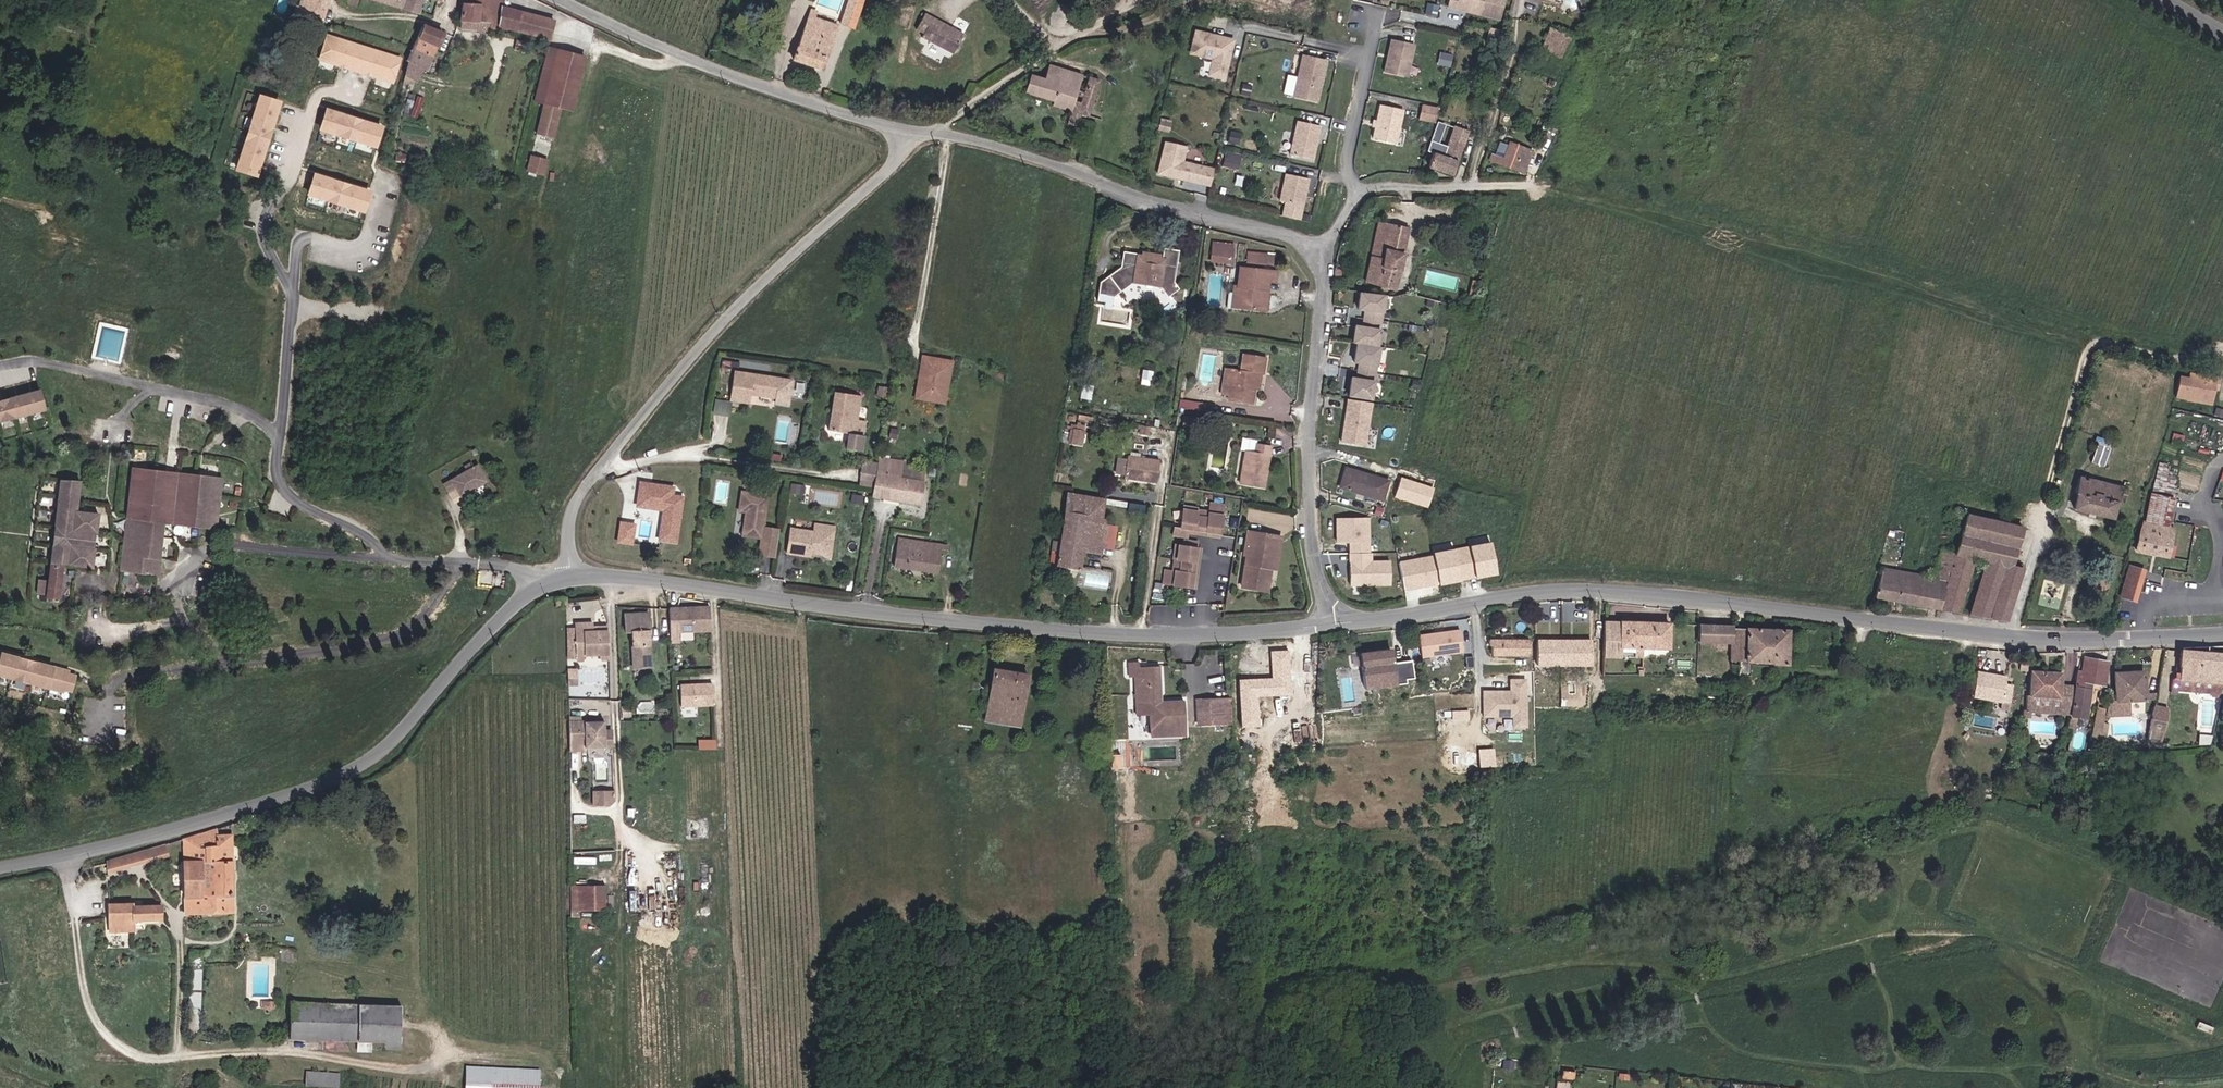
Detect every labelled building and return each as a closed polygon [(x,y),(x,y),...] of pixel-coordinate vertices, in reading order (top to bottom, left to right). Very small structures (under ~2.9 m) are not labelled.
[(297,6),(293,5),(291,11),(305,16),(306,13),(313,16),(320,18),(326,0),(299,0),(297,6)] [(419,13),(424,0),(374,0),(419,13)] [(501,7),(501,0),(463,0),(463,3),(460,29),(477,29),(477,32),(489,32),(489,29),(499,30),(499,26),(548,39),(553,21),(508,9),(501,7)] [(523,0),(510,0),(508,9),(519,12),(523,0)] [(862,0),(847,0),(840,23),(853,28),(862,0)] [(1447,6),(1498,18),(1502,0),(1448,0),(1447,6)] [(823,69),(837,26),(814,18),(816,12),(809,10),(793,60),(823,69)] [(963,34),(924,13),(915,29),(923,33),(921,38),(933,44),(935,42),(937,43),(936,46),(952,54),(963,34)] [(413,28),(408,26),(396,57),(408,62),(402,81),(413,84),(414,80),(416,81),(422,69),(427,71),(437,46),(438,46),(443,34),(423,26),(422,28),(422,27),(421,26),(421,25),(420,24),(418,24),(417,24),(416,24),(414,25),(414,26),(413,28)] [(1568,46),(1572,36),(1549,27),(1544,40),(1568,46)] [(1233,40),(1195,31),(1190,53),(1213,58),(1209,75),(1224,78),(1233,40)] [(399,61),(327,38),(320,59),(392,82),(399,61)] [(1406,77),(1413,44),(1391,40),(1384,72),(1406,77)] [(1567,50),(1568,46),(1544,40),(1544,41),(1567,50)] [(1563,59),(1567,50),(1544,41),(1539,50),(1563,59)] [(546,48),(533,101),(544,104),(536,133),(552,137),(559,108),(570,110),(584,58),(546,48)] [(1294,96),(1317,101),(1320,87),(1317,87),(1318,82),(1321,83),(1325,61),(1303,56),(1302,58),(1294,96)] [(1073,101),(1082,75),(1048,65),(1044,79),(1030,75),(1027,83),(1024,91),(1024,92),(1052,100),(1051,105),(1070,111),(1073,101)] [(1087,116),(1098,81),(1087,77),(1080,103),(1073,101),(1070,111),(1080,114),(1087,116)] [(416,118),(423,99),(417,96),(410,116),(416,118)] [(255,175),(278,103),(260,97),(237,169),(255,175)] [(1402,110),(1380,105),(1373,138),(1395,143),(1402,110)] [(1435,123),(1438,109),(1422,106),(1419,119),(1435,123)] [(381,128),(327,111),(321,129),(375,146),(381,128)] [(1076,127),(1080,114),(1070,111),(1066,124),(1076,127)] [(1290,155),(1312,160),(1319,126),(1297,121),(1290,155)] [(1452,175),(1468,132),(1454,128),(1443,157),(1441,156),(1443,149),(1435,147),(1429,166),(1452,175)] [(1523,173),(1531,151),(1509,142),(1504,156),(1503,157),(1498,155),(1492,153),(1489,160),(1523,173)] [(1157,174),(1202,185),(1206,168),(1182,162),(1185,148),(1164,144),(1157,174)] [(543,176),(547,160),(531,156),(527,172),(543,176)] [(1226,159),(1225,166),(1238,169),(1239,162),(1226,159)] [(1308,179),(1285,174),(1279,201),(1290,204),(1287,217),(1299,220),(1308,179)] [(369,193),(315,176),(309,194),(363,211),(369,193)] [(1399,271),(1409,227),(1379,220),(1364,282),(1395,289),(1399,271)] [(1231,260),(1232,245),(1214,243),(1212,258),(1231,260)] [(1173,282),(1178,250),(1163,248),(1160,264),(1138,261),(1139,254),(1123,252),(1120,267),(1099,282),(1097,300),(1112,302),(1113,297),(1131,283),(1160,288),(1167,297),(1178,289),(1173,282)] [(1273,260),(1274,252),(1249,249),(1248,257),(1273,260)] [(1160,264),(1161,257),(1139,254),(1138,261),(1160,264)] [(1272,282),(1273,272),(1239,268),(1237,286),(1239,287),(1237,307),(1258,310),(1260,289),(1266,290),(1267,281),(1272,282)] [(1475,297),(1478,282),(1473,281),(1469,296),(1475,297)] [(1382,308),(1384,293),(1356,290),(1354,306),(1364,307),(1362,323),(1352,321),(1349,340),(1353,340),(1350,360),(1358,361),(1356,375),(1348,374),(1345,393),(1370,397),(1373,377),(1375,378),(1377,363),(1375,363),(1378,344),(1376,344),(1379,324),(1381,325),(1384,309),(1382,308)] [(950,359),(921,354),(915,397),(944,402),(950,359)] [(1254,390),(1256,374),(1261,374),(1263,375),(1266,357),(1242,354),(1239,371),(1225,369),(1221,395),(1229,396),(1228,400),(1251,403),(1254,390)] [(1150,380),(1151,371),(1142,369),(1141,379),(1150,380)] [(755,394),(757,397),(775,399),(778,378),(733,372),(729,401),(748,404),(750,395),(750,393),(755,394)] [(2189,377),(2183,376),(2179,398),(2212,404),(2215,391),(2219,392),(2222,378),(2190,372),(2189,377)] [(887,395),(888,387),(879,385),(877,393),(887,395)] [(0,401),(0,425),(48,411),(42,389),(0,401)] [(856,418),(860,394),(833,390),(827,429),(863,434),(865,419),(856,418)] [(1366,446),(1373,403),(1348,399),(1341,442),(1366,446)] [(1208,411),(1209,405),(1180,401),(1179,407),(1208,411)] [(1081,445),(1084,427),(1074,425),(1071,443),(1081,445)] [(2096,441),(2091,462),(2107,466),(2112,445),(2096,441)] [(1262,477),(1264,465),(1267,465),(1270,447),(1255,444),(1254,452),(1244,451),(1243,461),(1245,462),(1244,473),(1241,473),(1239,483),(1263,488),(1265,477),(1262,477)] [(78,452),(76,449),(73,448),(70,450),(69,453),(71,456),(74,457),(77,456),(78,452)] [(1155,484),(1159,462),(1137,459),(1138,454),(1128,453),(1128,457),(1126,457),(1126,460),(1124,474),(1123,479),(1155,484)] [(923,480),(900,476),(902,459),(879,455),(878,461),(863,458),(859,485),(872,487),(871,496),(898,500),(919,503),(923,480)] [(1124,474),(1126,460),(1118,459),(1116,473),(1124,474)] [(460,494),(485,479),(476,463),(472,465),(470,461),(464,464),(467,469),(443,482),(447,489),(455,485),(460,494)] [(173,523),(216,528),(222,475),(129,465),(123,522),(122,533),(118,572),(159,576),(162,547),(170,548),(173,523)] [(94,530),(95,519),(96,510),(99,485),(79,483),(80,469),(58,467),(45,596),(59,598),(63,564),(90,567),(94,530)] [(1381,499),(1387,481),(1345,469),(1341,487),(1381,499)] [(1427,499),(1431,485),(1426,484),(1427,483),(1404,476),(1400,490),(1422,497),(1427,499)] [(2111,517),(2114,503),(2117,503),(2119,493),(2124,494),(2125,489),(2119,487),(2120,486),(2077,476),(2073,493),(2076,493),(2072,508),(2111,517)] [(652,485),(641,483),(639,498),(639,499),(638,506),(664,510),(659,540),(660,540),(676,542),(683,497),(672,496),(673,490),(659,488),(659,491),(651,489),(652,485)] [(2149,490),(2143,522),(2167,528),(2174,496),(2149,490)] [(763,524),(767,496),(741,492),(738,511),(745,512),(741,536),(761,538),(763,524)] [(1112,545),(1115,527),(1103,526),(1104,520),(1101,520),(1105,499),(1068,493),(1060,543),(1053,542),(1050,564),(1078,569),(1082,549),(1099,552),(1100,544),(1112,545)] [(1209,501),(1207,511),(1196,509),(1196,508),(1183,506),(1180,528),(1173,527),(1172,535),(1186,537),(1187,532),(1218,536),(1223,503),(1209,501)] [(1881,563),(1874,593),(1959,614),(1973,558),(1981,560),(1968,613),(2009,623),(2023,567),(2012,564),(2021,526),(1964,511),(1954,552),(1942,548),(1935,576),(1881,563)] [(1349,542),(1349,554),(1370,554),(1370,518),(1337,518),(1337,542),(1349,542)] [(95,519),(94,530),(122,533),(123,522),(95,519)] [(635,545),(640,523),(622,519),(617,541),(635,545)] [(2167,556),(2174,529),(2167,528),(2143,522),(2136,550),(2167,556)] [(828,548),(829,535),(833,535),(834,526),(814,523),(813,532),(790,528),(786,553),(805,556),(806,552),(810,553),(820,554),(821,547),(828,548)] [(774,556),(778,526),(763,524),(761,538),(758,554),(774,556)] [(1275,570),(1280,537),(1247,531),(1243,555),(1246,555),(1241,587),(1266,591),(1270,569),(1275,570)] [(830,555),(833,535),(829,535),(828,548),(821,547),(820,554),(830,555)] [(948,549),(948,544),(897,538),(894,567),(938,572),(941,548),(948,549)] [(1195,580),(1200,546),(1176,543),(1172,570),(1165,569),(1163,584),(1194,588),(1195,580)] [(1492,543),(1470,547),(1476,579),(1498,574),(1492,543)] [(1470,547),(1434,554),(1440,585),(1476,579),(1470,547)] [(1373,554),(1370,554),(1349,554),(1349,585),(1391,585),(1391,561),(1373,561),(1373,554)] [(1407,592),(1440,585),(1434,554),(1401,561),(1407,592)] [(2134,601),(2143,570),(2129,566),(2120,597),(2134,601)] [(566,606),(566,598),(555,599),(556,607),(566,606)] [(710,632),(710,607),(692,607),(692,609),(684,609),(669,609),(669,642),(678,641),(678,632),(710,632)] [(631,630),(648,630),(647,613),(625,614),(626,631),(631,630)] [(1619,644),(1666,646),(1667,620),(1602,617),(1601,653),(1618,654),(1619,644)] [(608,659),(607,627),(592,628),(592,620),(566,621),(568,659),(586,659),(586,653),(597,653),(597,659),(608,659)] [(1729,640),(1730,625),(1730,623),(1696,621),(1695,638),(1729,640)] [(1784,661),(1786,627),(1771,626),(1771,627),(1730,625),(1729,640),(1729,657),(1736,657),(1736,662),(1735,672),(1747,672),(1748,658),(1770,659),(1770,660),(1784,661)] [(648,646),(648,630),(631,630),(632,647),(648,646)] [(1460,630),(1421,635),(1424,656),(1463,650),(1460,630)] [(1589,662),(1589,637),(1535,637),(1535,662),(1589,662)] [(1532,656),(1532,640),(1486,640),(1486,647),(1494,647),(1494,655),(1516,656),(1532,656)] [(649,657),(648,646),(632,647),(633,657),(649,657)] [(1411,675),(1408,657),(1389,660),(1387,647),(1357,651),(1360,673),(1352,674),(1354,687),(1403,680),(1403,676),(1411,675)] [(2222,683),(2222,651),(2183,647),(2182,651),(2180,650),(2178,673),(2174,672),(2173,689),(2213,693),(2213,697),(2222,698),(2222,683)] [(70,696),(76,674),(70,672),(71,669),(0,650),(0,677),(70,696)] [(1292,695),(1290,651),(1271,652),(1273,678),(1240,679),(1242,727),(1261,727),(1260,696),(1292,695)] [(2104,685),(2110,658),(2083,654),(2074,684),(2059,683),(2061,670),(2027,667),(2023,708),(2020,707),(2019,716),(2028,716),(2029,710),(2067,712),(2065,723),(2074,725),(2075,717),(2086,718),(2092,683),(2104,685)] [(649,657),(633,657),(633,667),(649,666),(649,657)] [(1161,702),(1160,666),(1139,667),(1138,662),(1128,662),(1129,676),(1133,676),(1134,715),(1150,714),(1151,736),(1185,735),(1183,701),(1161,702)] [(2147,692),(2144,668),(2114,670),(2112,696),(2108,696),(2105,709),(2104,715),(2128,715),(2129,699),(2155,698),(2155,691),(2147,692)] [(1019,727),(1027,675),(993,669),(985,721),(1019,727)] [(2009,700),(2011,683),(2002,682),(2003,673),(1975,669),(1972,695),(2009,700)] [(576,684),(576,670),(567,670),(568,684),(576,684)] [(1529,729),(1528,679),(1510,680),(1510,690),(1483,690),(1484,721),(1511,720),(1511,729),(1529,729)] [(680,706),(712,705),(712,684),(679,685),(680,706)] [(1229,723),(1229,699),(1197,700),(1197,724),(1229,723)] [(2163,733),(2167,709),(2154,706),(2150,730),(2163,733)] [(2104,715),(2105,709),(2096,707),(2089,740),(2098,742),(2104,715)] [(611,744),(611,731),(604,731),(604,721),(579,722),(579,716),(569,716),(569,748),(588,748),(588,745),(611,744)] [(698,749),(715,749),(715,741),(698,741),(698,749)] [(604,804),(613,795),(613,790),(592,790),(592,805),(604,804)] [(2047,813),(2049,806),(2042,804),(2040,812),(2047,813)] [(232,910),(231,834),(217,835),(216,829),(184,839),(184,911),(232,910)] [(108,870),(168,854),(166,845),(106,861),(108,870)] [(602,883),(576,884),(577,909),(603,909),(602,883)] [(131,930),(130,920),(158,919),(157,905),(129,906),(129,903),(106,904),(107,931),(131,930)] [(199,1032),(201,950),(191,950),(188,1032),(199,1032)] [(400,1043),(401,1007),(290,1002),(289,1039),(357,1041),(357,1051),(370,1051),(370,1042),(400,1043)] [(539,1072),(465,1069),(465,1087),(539,1087),(539,1072)] [(1574,1079),(1575,1072),(1563,1071),(1562,1078),(1574,1079)] [(338,1075),(305,1073),(305,1086),(331,1087),(338,1087),(338,1075)]
